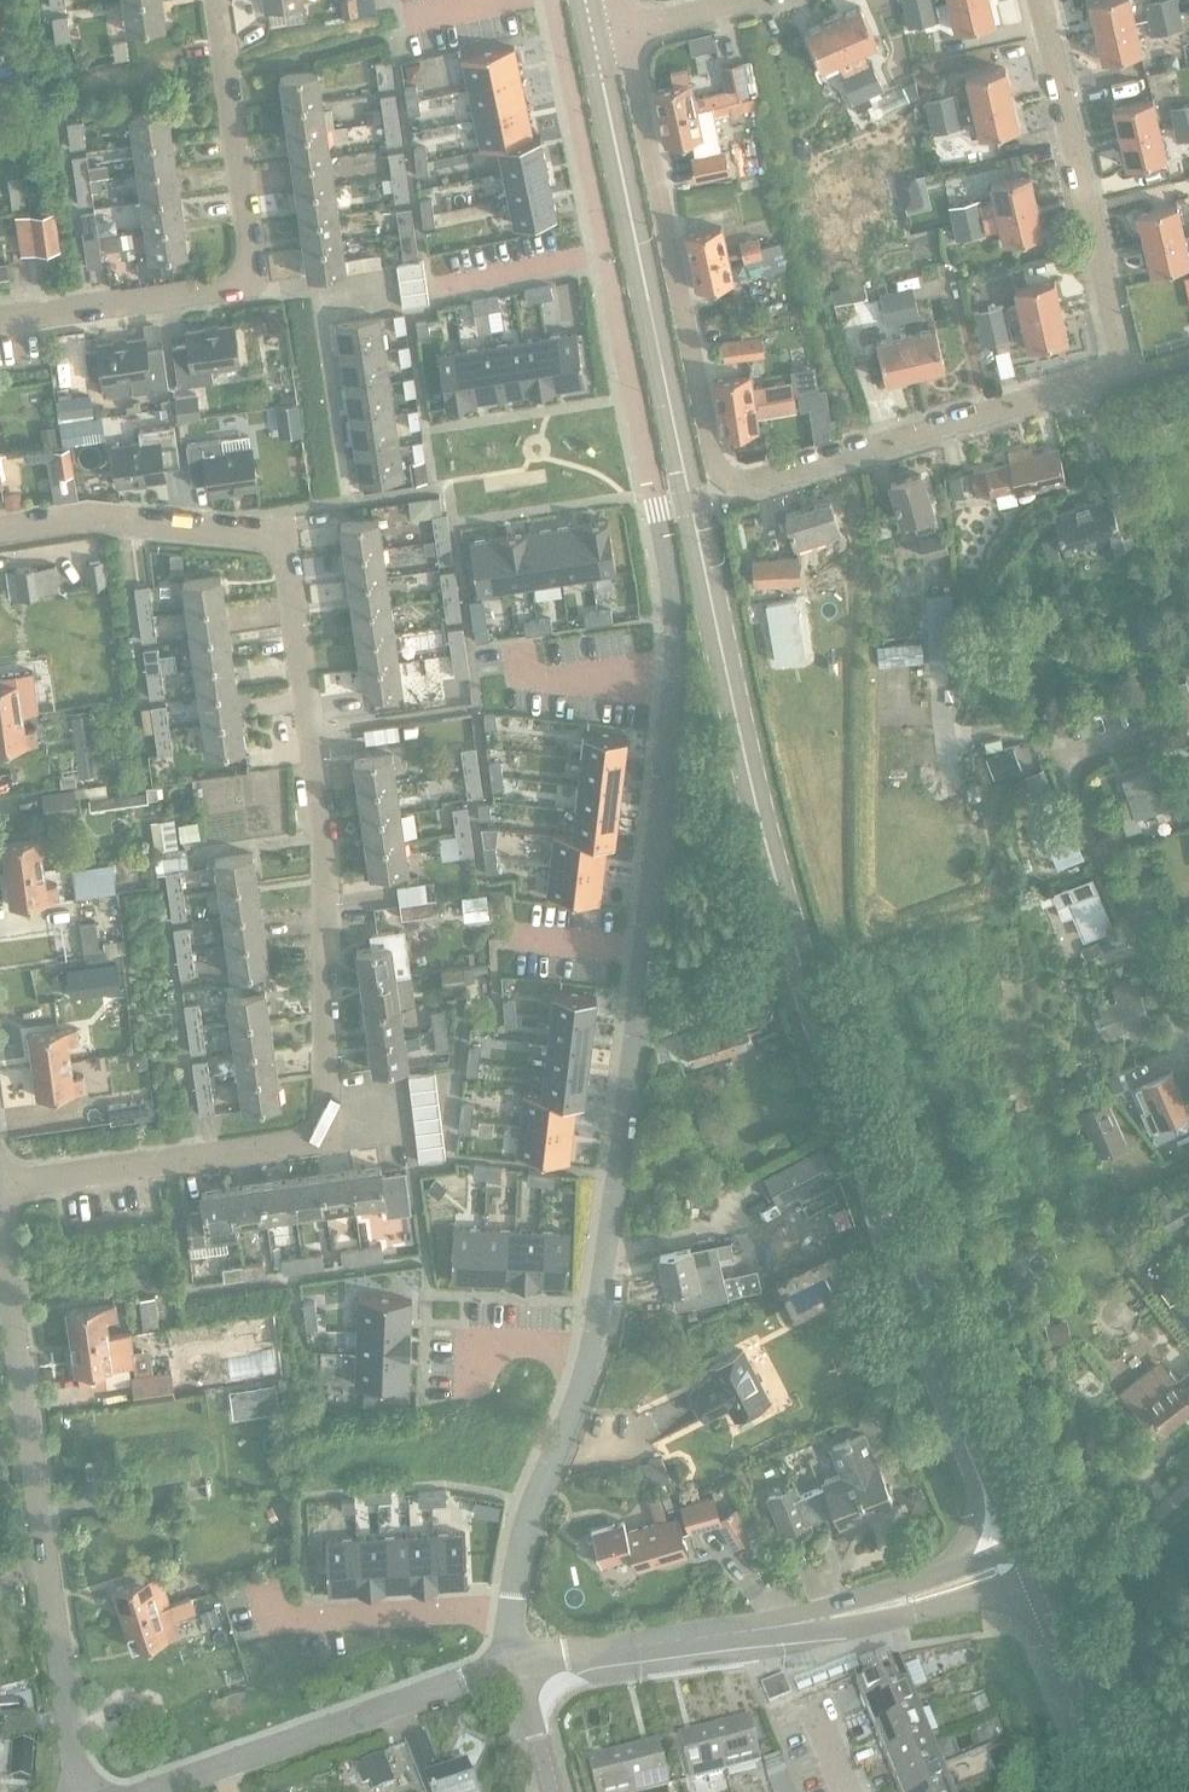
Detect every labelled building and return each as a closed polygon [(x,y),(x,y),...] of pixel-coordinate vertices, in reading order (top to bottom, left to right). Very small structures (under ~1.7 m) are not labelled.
[(123,4),(127,30),(164,25),(161,0),(157,0),(123,4)] [(342,16),(359,13),(358,4),(357,0),(340,0),(342,16)] [(916,0),(900,0),(907,26),(921,23),(916,0)] [(921,23),(936,19),(932,0),(916,0),(921,23)] [(954,28),(993,19),(988,0),(947,0),(954,28)] [(1093,29),(1132,20),(1127,0),(1087,0),(1093,29)] [(1148,17),(1179,11),(1177,0),(1151,0),(1145,1),(1148,17)] [(858,4),(830,17),(854,66),(865,61),(859,48),(875,41),(858,4)] [(1179,11),(1148,17),(1152,33),(1183,27),(1179,11)] [(67,14),(52,16),(55,40),(71,38),(67,14)] [(836,59),(841,72),(854,66),(830,17),(804,29),(821,66),(836,59)] [(1132,20),(1093,29),(1100,58),(1139,49),(1132,20)] [(520,77),(514,46),(462,57),(468,88),(520,77)] [(376,61),(380,87),(394,85),(391,59),(376,61)] [(842,73),(839,75),(845,88),(875,73),(868,59),(865,61),(854,66),(841,72),(842,73)] [(655,89),(652,89),(658,117),(705,107),(709,106),(749,98),(741,61),(720,66),(726,91),(693,98),(689,81),(688,81),(685,68),(669,72),(672,85),(655,89)] [(421,62),(407,64),(409,78),(417,77),(422,70),(421,62)] [(964,76),(971,106),(1010,95),(1004,67),(964,76)] [(278,74),(283,105),(321,101),(316,69),(278,74)] [(875,73),(845,88),(856,111),(872,103),(867,93),(881,87),(875,73)] [(526,106),(520,77),(468,88),(474,117),(526,106)] [(914,80),(901,85),(908,100),(917,96),(914,80)] [(380,95),(384,122),(399,120),(395,93),(380,95)] [(960,125),(959,121),(957,109),(953,93),(937,96),(948,128),(960,125)] [(957,109),(959,121),(974,117),(978,134),(1017,125),(1010,95),(971,106),(957,109)] [(930,132),(948,128),(937,96),(923,100),(930,132)] [(1111,106),(1118,134),(1156,126),(1149,97),(1111,106)] [(749,99),(711,106),(713,116),(730,112),(750,108),(749,99)] [(283,105),(287,135),(325,130),(321,101),(283,105)] [(1173,124),(1188,120),(1188,103),(1169,107),(1173,124)] [(381,106),(366,108),(367,121),(383,119),(381,106)] [(532,136),(526,106),(474,117),(480,147),(498,143),(532,136)] [(711,106),(658,118),(664,145),(667,144),(692,138),(696,155),(721,150),(713,116),(711,106)] [(128,113),(133,143),(170,137),(166,107),(128,113)] [(68,121),(71,147),(86,145),(82,119),(68,121)] [(399,120),(384,122),(387,143),(402,141),(399,120)] [(1173,124),(1177,140),(1188,137),(1188,120),(1173,124)] [(1156,126),(1118,134),(1124,165),(1163,156),(1156,126)] [(287,135),(292,166),(329,163),(325,130),(287,135)] [(540,134),(532,136),(498,143),(504,169),(546,160),(540,134)] [(133,143),(137,174),(175,171),(170,137),(133,143)] [(797,157),(811,158),(812,143),(798,142),(797,157)] [(696,155),(694,156),(699,175),(728,168),(724,149),(721,150),(696,155)] [(390,152),(393,180),(408,178),(404,150),(390,152)] [(72,155),(75,182),(90,180),(90,175),(109,173),(108,162),(88,165),(87,153),(72,155)] [(551,186),(546,160),(504,169),(509,195),(551,186)] [(292,166),(295,194),(333,188),(329,163),(292,166)] [(137,174),(141,203),(178,196),(175,171),(137,174)] [(979,202),(981,215),(1035,202),(1029,173),(989,182),(993,199),(979,202)] [(915,175),(897,179),(900,193),(913,190),(917,185),(915,175)] [(408,178),(393,180),(396,200),(410,198),(408,178)] [(90,180),(75,182),(78,203),(94,202),(90,180)] [(557,213),(551,186),(509,195),(515,222),(557,213)] [(295,194),(299,221),(336,216),(333,188),(295,194)] [(141,203),(145,231),(183,225),(178,196),(141,203)] [(986,231),(985,228),(981,215),(979,202),(978,198),(965,201),(972,234),(986,231)] [(957,238),(972,234),(965,201),(949,205),(957,238)] [(981,215),(985,228),(999,225),(1003,241),(1042,232),(1035,202),(981,215)] [(1135,212),(1142,241),(1181,232),(1174,203),(1135,212)] [(396,209),(398,233),(413,232),(411,208),(396,209)] [(59,250),(53,211),(17,217),(23,255),(59,250)] [(93,211),(79,213),(83,239),(97,239),(97,234),(95,223),(93,211)] [(299,221),(303,249),(341,245),(336,216),(299,221)] [(183,225),(145,231),(149,257),(186,251),(183,225)] [(684,233),(689,260),(727,254),(720,226),(685,233),(684,233)] [(1142,241),(1149,272),(1188,263),(1184,247),(1188,246),(1188,231),(1181,233),(1142,241)] [(97,239),(83,239),(87,266),(101,264),(101,263),(99,246),(133,242),(132,236),(97,239)] [(757,236),(740,240),(743,260),(761,256),(759,246),(757,236)] [(774,243),(759,246),(761,256),(780,253),(781,253),(779,242),(774,243)] [(341,245),(303,249),(307,275),(344,270),(341,245)] [(149,257),(135,259),(137,275),(161,272),(172,271),(169,254),(158,255),(149,257)] [(727,254),(689,260),(696,289),(732,280),(727,254)] [(761,257),(746,259),(748,274),(764,271),(761,257)] [(423,259),(396,263),(398,278),(425,274),(423,259)] [(425,274),(398,278),(400,292),(427,288),(425,274)] [(896,279),(898,289),(904,320),(919,317),(913,285),(920,283),(918,274),(896,279)] [(1006,320),(1020,317),(1060,308),(1053,278),(1014,287),(1018,304),(1003,307),(1006,320)] [(847,286),(831,290),(834,305),(851,301),(847,286)] [(427,288),(400,292),(402,306),(429,302),(427,288)] [(904,320),(898,289),(880,292),(887,324),(904,320)] [(1010,336),(1006,320),(1003,307),(1003,304),(988,307),(996,340),(1010,336)] [(980,343),(996,340),(988,307),(973,311),(980,343)] [(1060,308),(1020,317),(1027,347),(1066,338),(1060,308)] [(404,313),(403,313),(394,314),(396,333),(407,332),(404,313)] [(334,322),(339,353),(381,346),(377,316),(334,322)] [(171,344),(176,384),(212,379),(210,367),(238,363),(233,323),(185,330),(186,342),(171,344)] [(935,326),(905,333),(915,372),(944,365),(935,326)] [(560,387),(584,384),(576,332),(552,335),(560,387)] [(915,372),(905,333),(876,339),(885,379),(915,372)] [(721,340),(724,358),(763,352),(760,334),(721,340)] [(552,335),(522,340),(530,392),(560,387),(552,335)] [(96,348),(84,349),(89,380),(100,378),(101,383),(103,395),(131,391),(167,386),(161,346),(145,348),(143,336),(95,343),(96,348)] [(502,396),(530,392),(522,340),(494,344),(502,396)] [(399,346),(402,364),(411,363),(408,344),(399,346)] [(472,401),(502,396),(494,344),(464,349),(472,401)] [(339,353),(344,385),(386,379),(381,346),(339,353)] [(446,405),(472,401),(464,349),(438,353),(446,405)] [(712,378),(715,404),(793,394),(791,379),(751,386),(749,373),(712,378)] [(404,377),(406,396),(415,394),(413,376),(404,377)] [(344,385),(348,415),(391,408),(386,379),(344,385)] [(807,394),(798,395),(801,409),(810,408),(812,419),(825,416),(830,415),(826,391),(821,392),(807,394)] [(59,396),(61,415),(93,412),(91,392),(59,396)] [(173,395),(176,417),(199,414),(195,392),(173,395)] [(793,394),(715,404),(720,434),(726,434),(757,429),(755,415),(796,409),(793,394)] [(166,405),(155,407),(156,416),(167,414),(166,405)] [(348,415),(353,450),(395,442),(391,408),(348,415)] [(408,410),(410,428),(420,426),(417,408),(408,410)] [(65,422),(68,443),(92,439),(89,419),(65,422)] [(110,444),(116,484),(164,478),(162,465),(178,463),(172,423),(137,428),(138,440),(110,444)] [(54,425),(41,427),(43,445),(56,443),(54,425)] [(220,438),(185,443),(190,483),(206,480),(208,492),(256,485),(250,445),(249,446),(247,434),(220,438)] [(410,440),(413,458),(423,457),(420,438),(410,440)] [(395,442),(353,450),(358,481),(400,475),(395,442)] [(1006,450),(1008,461),(971,469),(976,493),(1012,485),(1013,490),(1063,479),(1057,446),(1056,447),(1032,452),(1031,445),(1006,450)] [(53,450),(57,475),(72,472),(68,448),(53,450)] [(413,472),(414,482),(428,480),(428,479),(426,470),(413,472)] [(888,481),(900,519),(912,515),(916,528),(933,523),(929,510),(931,509),(919,472),(888,481)] [(963,494),(960,474),(947,477),(951,497),(963,494)] [(19,490),(4,492),(6,508),(21,505),(19,490)] [(411,517),(430,514),(442,512),(440,495),(431,496),(409,499),(411,517)] [(1073,505),(1074,507),(1052,513),(1062,550),(1099,539),(1104,554),(1122,549),(1118,534),(1108,498),(1084,505),(1083,502),(1073,505)] [(784,513),(794,547),(839,533),(829,499),(784,513)] [(430,514),(433,537),(448,535),(445,512),(430,514)] [(338,522),(342,551),(380,545),(377,517),(338,522)] [(592,575),(616,572),(608,519),(584,523),(592,575)] [(584,523),(554,528),(562,580),(592,575),(584,523)] [(554,528),(525,532),(533,584),(562,580),(554,528)] [(917,536),(922,555),(946,548),(941,529),(917,536)] [(525,532),(495,537),(503,589),(533,584),(525,532)] [(448,535),(433,537),(437,563),(452,560),(448,535)] [(495,537),(470,541),(478,593),(503,589),(495,537)] [(1054,537),(1040,542),(1045,559),(1059,555),(1054,537)] [(342,551),(346,578),(384,571),(380,545),(342,551)] [(180,553),(169,554),(170,573),(181,572),(180,553)] [(752,557),(753,582),(800,580),(798,555),(752,557)] [(86,562),(90,586),(107,583),(103,559),(86,562)] [(54,561),(36,564),(40,591),(57,588),(54,561)] [(15,566),(18,595),(40,593),(40,591),(36,564),(15,566)] [(440,572),(443,591),(458,588),(455,569),(440,572)] [(346,578),(350,604),(388,599),(384,571),(346,578)] [(182,580),(187,608),(224,601),(220,574),(182,580)] [(134,587),(138,614),(153,611),(149,584),(134,587)] [(458,588),(443,591),(447,620),(463,618),(458,588)] [(951,591),(927,592),(929,664),(953,663),(951,591)] [(806,655),(796,597),(767,602),(777,660),(806,655)] [(350,604),(354,636),(393,631),(388,599),(350,604)] [(187,608),(190,634),(227,628),(224,601),(187,608)] [(597,611),(599,622),(612,620),(611,609),(597,611)] [(153,611),(138,614),(142,639),(157,638),(153,611)] [(597,611),(584,613),(586,624),(599,622),(597,611)] [(537,619),(539,631),(552,629),(550,618),(537,619)] [(526,633),(539,631),(537,619),(524,621),(526,633)] [(449,628),(452,652),(467,650),(464,626),(449,628)] [(489,638),(487,626),(474,628),(476,640),(489,638)] [(190,634),(195,667),(233,662),(227,628),(190,634)] [(354,636),(359,667),(396,659),(393,631),(354,636)] [(145,647),(147,672),(162,670),(158,646),(145,647)] [(467,650),(452,652),(455,677),(470,675),(467,650)] [(396,659),(359,667),(363,694),(401,688),(396,659)] [(195,667),(199,695),(236,690),(233,662),(195,667)] [(21,711),(32,710),(37,709),(32,669),(0,674),(0,714),(21,711)] [(162,670),(147,672),(150,695),(164,694),(162,670)] [(199,695),(203,723),(241,719),(236,690),(199,695)] [(150,704),(154,730),(169,728),(165,702),(150,704)] [(88,707),(69,709),(74,745),(93,743),(88,707)] [(0,714),(0,746),(36,741),(34,725),(23,726),(21,711),(0,714)] [(495,713),(484,714),(485,727),(496,726),(495,713)] [(241,719),(203,723),(207,752),(245,746),(241,719)] [(169,728),(154,730),(158,754),(173,752),(169,728)] [(623,761),(626,735),(584,730),(581,756),(623,761)] [(1000,737),(985,741),(987,751),(1003,748),(1000,737)] [(462,748),(465,771),(480,769),(476,746),(462,748)] [(1013,747),(986,757),(994,777),(1020,766),(1013,747)] [(351,758),(356,785),(394,781),(390,752),(351,758)] [(581,756),(578,782),(620,787),(623,761),(581,756)] [(490,776),(502,774),(500,761),(489,763),(490,776)] [(1024,775),(1033,796),(1051,788),(1042,768),(1024,775)] [(1128,798),(1116,802),(1126,832),(1141,827),(1136,814),(1168,804),(1156,768),(1122,779),(1128,798)] [(480,769),(465,771),(468,796),(483,794),(480,769)] [(76,774),(61,776),(62,786),(77,784),(76,774)] [(504,788),(502,774),(490,776),(492,789),(504,788)] [(356,785),(360,816),(399,809),(394,781),(356,785)] [(617,813),(620,787),(578,782),(575,808),(617,813)] [(74,787),(42,792),(46,822),(78,818),(74,787)] [(89,797),(91,809),(148,801),(147,789),(89,797)] [(479,818),(491,817),(489,803),(478,805),(479,818)] [(453,807),(457,836),(472,834),(468,805),(453,807)] [(614,840),(617,813),(575,808),(572,834),(554,832),(554,833),(614,840)] [(360,816),(365,847),(404,843),(399,809),(360,816)] [(151,821),(155,849),(178,846),(174,817),(151,821)] [(197,820),(179,823),(181,840),(200,837),(197,820)] [(1032,833),(1040,852),(1050,847),(1058,865),(1079,856),(1065,820),(1032,833)] [(614,841),(614,840),(554,833),(550,864),(603,870),(606,840),(614,841)] [(2,841),(6,872),(43,867),(41,850),(52,849),(50,834),(2,841)] [(472,834),(457,836),(460,855),(474,854),(472,834)] [(404,843),(365,847),(368,873),(407,868),(404,843)] [(485,859),(496,857),(495,844),(483,846),(485,859)] [(165,871),(168,892),(184,890),(180,868),(189,867),(186,847),(154,852),(157,871),(165,871)] [(215,857),(219,885),(257,879),(253,851),(215,857)] [(485,859),(486,872),(498,871),(496,857),(485,859)] [(72,868),(76,896),(114,891),(110,862),(72,868)] [(550,864),(547,895),(599,901),(603,870),(550,864)] [(43,867),(6,872),(11,903),(59,897),(56,881),(45,883),(43,867)] [(1088,876),(1051,892),(1055,902),(1057,906),(1062,918),(1077,912),(1088,936),(1110,926),(1094,890),(1088,876)] [(219,885),(223,914),(262,910),(257,879),(219,885)] [(434,881),(421,883),(423,900),(436,898),(434,881)] [(184,890),(168,892),(172,919),(188,917),(184,890)] [(486,895),(462,897),(465,920),(489,917),(486,895)] [(423,900),(400,903),(402,917),(438,912),(436,898),(423,900)] [(223,914),(228,944),(266,940),(262,910),(223,914)] [(79,921),(84,954),(100,952),(96,919),(79,921)] [(174,928),(177,951),(191,949),(188,926),(174,928)] [(372,948),(356,950),(360,980),(408,974),(406,959),(402,929),(369,934),(372,948)] [(123,937),(103,939),(104,953),(125,950),(123,937)] [(232,973),(240,972),(257,969),(270,967),(266,940),(228,944),(232,973)] [(1096,941),(1081,948),(1085,959),(1101,952),(1096,941)] [(191,949),(177,951),(180,976),(195,974),(191,949)] [(118,990),(115,960),(68,966),(71,995),(118,990)] [(442,968),(443,983),(475,980),(473,965),(442,968)] [(227,993),(231,1020),(269,1015),(264,981),(259,982),(257,969),(240,972),(243,990),(227,993)] [(360,980),(365,1010),(399,1005),(413,1002),(408,974),(360,980)] [(1118,1000),(1101,1006),(1110,1030),(1127,1024),(1131,1035),(1149,1028),(1132,982),(1114,989),(1118,1000)] [(684,1038),(692,1062),(754,1042),(752,1037),(776,1029),(761,988),(726,1000),(729,1010),(719,1013),(724,1025),(684,1038)] [(593,1021),(596,995),(553,990),(550,1016),(593,1021)] [(504,1013),(515,1012),(514,999),(503,1000),(504,1013)] [(185,1003),(188,1026),(203,1024),(200,1001),(185,1003)] [(365,1010),(369,1040),(403,1035),(399,1005),(365,1010)] [(431,1009),(434,1030),(447,1029),(444,1007),(431,1009)] [(504,1013),(505,1027),(517,1026),(515,1012),(504,1013)] [(231,1020),(236,1052),(274,1046),(269,1015),(231,1020)] [(593,1021),(550,1016),(547,1041),(590,1046),(593,1021)] [(203,1024),(188,1026),(191,1052),(206,1050),(203,1024)] [(30,1032),(35,1064),(72,1058),(69,1043),(80,1041),(77,1026),(30,1032)] [(447,1029),(434,1030),(437,1050),(450,1048),(447,1029)] [(403,1035),(369,1040),(373,1069),(408,1064),(403,1035)] [(590,1046),(547,1041),(544,1067),(587,1072),(590,1046)] [(236,1052),(240,1082),(278,1076),(274,1046),(236,1052)] [(469,1046),(467,1060),(479,1061),(480,1047),(469,1046)] [(72,1058),(35,1064),(39,1095),(86,1088),(84,1072),(74,1073),(72,1058)] [(192,1061),(196,1089),(211,1087),(207,1059),(192,1061)] [(479,1061),(467,1060),(466,1073),(478,1074),(479,1061)] [(544,1067),(541,1094),(523,1092),(523,1093),(584,1100),(587,1072),(544,1067)] [(437,1070),(408,1073),(410,1088),(439,1084),(437,1070)] [(1117,1072),(1108,1077),(1114,1089),(1123,1085),(1117,1072)] [(1170,1072),(1134,1089),(1142,1105),(1143,1109),(1139,1111),(1149,1131),(1160,1126),(1188,1113),(1170,1072)] [(278,1076),(240,1082),(244,1108),(282,1103),(278,1076)] [(439,1084),(410,1088),(412,1102),(440,1099),(439,1084)] [(1080,1085),(1069,1090),(1075,1106),(1087,1101),(1080,1085)] [(211,1087),(196,1089),(200,1114),(215,1112),(211,1087)] [(523,1093),(520,1123),(572,1129),(576,1100),(584,1100),(523,1093)] [(132,1101),(108,1104),(110,1117),(134,1114),(135,1116),(155,1113),(152,1096),(132,1099),(132,1101)] [(1079,1110),(1098,1155),(1127,1143),(1107,1098),(1079,1110)] [(440,1099),(412,1102),(413,1116),(442,1113),(440,1099)] [(462,1103),(460,1116),(472,1117),(473,1104),(462,1103)] [(719,1111),(697,1118),(701,1133),(724,1125),(719,1111)] [(442,1113),(413,1116),(415,1131),(444,1127),(442,1113)] [(460,1116),(459,1129),(470,1131),(472,1117),(460,1116)] [(520,1123),(516,1154),(569,1160),(572,1129),(520,1123)] [(444,1127),(415,1131),(417,1145),(445,1142),(444,1127)] [(760,1136),(765,1146),(787,1137),(783,1127),(760,1136)] [(445,1142),(417,1145),(418,1160),(447,1156),(445,1142)] [(821,1146),(764,1176),(778,1201),(834,1171),(821,1146)] [(488,1165),(474,1164),(473,1176),(486,1178),(488,1165)] [(501,1167),(488,1165),(486,1178),(500,1179),(501,1167)] [(380,1166),(350,1171),(355,1205),(384,1201),(380,1172),(380,1166)] [(380,1172),(384,1201),(386,1215),(411,1211),(405,1168),(380,1172)] [(540,1184),(541,1171),(528,1170),(526,1182),(540,1184)] [(350,1171),(320,1175),(325,1209),(355,1205),(350,1171)] [(555,1173),(541,1171),(540,1184),(554,1185),(555,1173)] [(320,1175),(290,1179),(295,1213),(325,1209),(320,1175)] [(434,1177),(426,1186),(435,1195),(443,1186),(434,1177)] [(290,1179),(261,1183),(266,1218),(295,1213),(290,1179)] [(261,1183),(231,1188),(236,1222),(237,1221),(266,1218),(261,1183)] [(236,1222),(231,1188),(201,1192),(203,1209),(184,1212),(189,1246),(227,1240),(226,1233),(238,1231),(237,1222),(237,1221),(236,1222)] [(1168,1228),(1188,1215),(1188,1207),(1183,1197),(1171,1204),(1163,1190),(1150,1198),(1168,1228)] [(846,1205),(832,1210),(838,1228),(852,1223),(846,1205)] [(1112,1215),(1102,1224),(1110,1232),(1119,1223),(1112,1215)] [(249,1220),(237,1222),(238,1231),(250,1230),(249,1220)] [(479,1281),(481,1228),(453,1227),(452,1257),(452,1267),(451,1280),(479,1281)] [(509,1282),(510,1229),(481,1228),(479,1281),(509,1282)] [(540,1230),(510,1229),(509,1282),(538,1283),(540,1230)] [(540,1230),(538,1283),(566,1283),(570,1232),(540,1230)] [(707,1245),(659,1255),(666,1288),(672,1287),(676,1306),(727,1295),(738,1292),(734,1271),(723,1274),(716,1243),(707,1245)] [(382,1244),(361,1247),(363,1260),(383,1256),(382,1244)] [(363,1260),(361,1247),(341,1249),(343,1262),(363,1260)] [(322,1252),(301,1255),(303,1268),(324,1265),(322,1252)] [(303,1268),(301,1255),(281,1257),(283,1270),(303,1268)] [(263,1261),(241,1264),(242,1276),(264,1273),(263,1261)] [(242,1276),(241,1264),(222,1266),(224,1278),(242,1276)] [(1188,1327),(1188,1288),(1170,1303),(1188,1327)] [(762,1302),(767,1311),(782,1304),(777,1294),(762,1302)] [(156,1295),(140,1297),(144,1328),(160,1326),(156,1295)] [(359,1297),(357,1326),(410,1329),(412,1299),(359,1297)] [(304,1315),(316,1314),(315,1300),(302,1302),(304,1315)] [(67,1309),(72,1341),(108,1335),(106,1320),(118,1318),(115,1302),(67,1309)] [(304,1315),(306,1329),(318,1327),(316,1314),(304,1315)] [(262,1317),(251,1329),(262,1338),(272,1326),(262,1317)] [(1066,1319),(1045,1323),(1049,1341),(1070,1337),(1066,1319)] [(357,1326),(356,1353),(409,1355),(410,1329),(357,1326)] [(108,1336),(71,1341),(76,1373),(79,1372),(81,1389),(107,1385),(105,1368),(124,1366),(134,1364),(135,1372),(153,1369),(150,1348),(132,1350),(130,1336),(130,1332),(108,1336)] [(687,1387),(702,1416),(726,1404),(734,1418),(767,1400),(740,1349),(707,1366),(711,1375),(687,1387)] [(356,1353),(355,1383),(408,1385),(409,1355),(356,1353)] [(132,1377),(135,1399),(175,1393),(172,1372),(172,1367),(153,1369),(135,1372),(132,1372),(132,1377)] [(1147,1421),(1153,1416),(1155,1418),(1157,1416),(1166,1427),(1188,1409),(1188,1371),(1179,1379),(1170,1368),(1130,1399),(1147,1421)] [(274,1383),(231,1389),(234,1415),(278,1409),(274,1383)] [(364,1392),(363,1405),(375,1406),(376,1392),(364,1392)] [(768,1498),(783,1534),(809,1523),(808,1522),(835,1511),(839,1523),(843,1521),(845,1529),(867,1520),(864,1513),(892,1502),(876,1461),(875,1461),(864,1435),(852,1439),(851,1438),(844,1441),(844,1442),(831,1448),(841,1474),(823,1481),(825,1485),(798,1496),(795,1487),(768,1498)] [(641,1464),(649,1486),(656,1483),(666,1507),(673,1504),(664,1480),(670,1478),(661,1456),(641,1464)] [(377,1488),(378,1500),(392,1499),(391,1487),(377,1488)] [(919,1487),(903,1494),(908,1505),(915,1508),(926,1503),(919,1487)] [(377,1488),(364,1488),(364,1501),(378,1500),(377,1488)] [(431,1491),(432,1503),(445,1502),(445,1490),(431,1491)] [(431,1491),(418,1491),(418,1504),(432,1503),(431,1491)] [(588,1539),(593,1557),(598,1555),(601,1564),(630,1555),(635,1568),(689,1553),(678,1516),(667,1519),(659,1494),(648,1498),(655,1521),(625,1530),(622,1521),(590,1531),(592,1538),(588,1539)] [(714,1496),(682,1505),(689,1531),(722,1522),(714,1496)] [(342,1511),(356,1510),(355,1498),(341,1499),(342,1511)] [(486,1503),(484,1515),(496,1517),(498,1505),(486,1503)] [(753,1536),(736,1509),(721,1518),(738,1545),(753,1536)] [(465,1532),(435,1533),(438,1586),(468,1585),(465,1532)] [(435,1533),(410,1535),(412,1588),(438,1586),(435,1533)] [(410,1535),(382,1536),(385,1589),(412,1588),(410,1535)] [(382,1536),(355,1538),(358,1591),(385,1589),(382,1536)] [(355,1538),(325,1539),(328,1592),(358,1591),(355,1538)] [(113,1588),(122,1617),(158,1606),(169,1603),(169,1602),(164,1587),(159,1573),(113,1588)] [(158,1606),(122,1617),(132,1649),(179,1634),(174,1619),(194,1612),(189,1597),(158,1607),(158,1606)] [(215,1605),(202,1609),(206,1622),(219,1618),(215,1605)] [(897,1668),(853,1686),(862,1709),(907,1691),(926,1683),(917,1660),(897,1668)] [(782,1678),(760,1687),(767,1705),(789,1696),(782,1678)] [(862,1709),(873,1734),(917,1715),(907,1691),(862,1709)] [(983,1694),(972,1699),(980,1716),(990,1712),(983,1694)] [(873,1734),(883,1758),(927,1740),(917,1715),(873,1734)] [(746,1719),(712,1728),(724,1772),(757,1763),(746,1719)] [(724,1772),(712,1728),(679,1737),(690,1781),(724,1772)] [(424,1791),(471,1791),(464,1770),(437,1778),(424,1739),(408,1744),(424,1791)] [(883,1758),(893,1783),(937,1765),(927,1740),(883,1758)] [(621,1752),(631,1791),(646,1791),(666,1787),(655,1743),(621,1752)] [(0,1746),(0,1764),(14,1764),(14,1745),(0,1746)] [(988,1755),(995,1770),(1014,1763),(1008,1747),(988,1755)] [(621,1752),(587,1761),(595,1791),(631,1791),(621,1752)] [(362,1764),(356,1766),(360,1775),(366,1772),(371,1783),(391,1775),(382,1754),(361,1762),(362,1764)] [(893,1783),(896,1791),(941,1791),(947,1790),(953,1787),(943,1763),(937,1765),(893,1783)] [(12,1765),(11,1777),(29,1778),(30,1766),(12,1765)] [(771,1791),(793,1791),(785,1774),(767,1782),(771,1791)]
